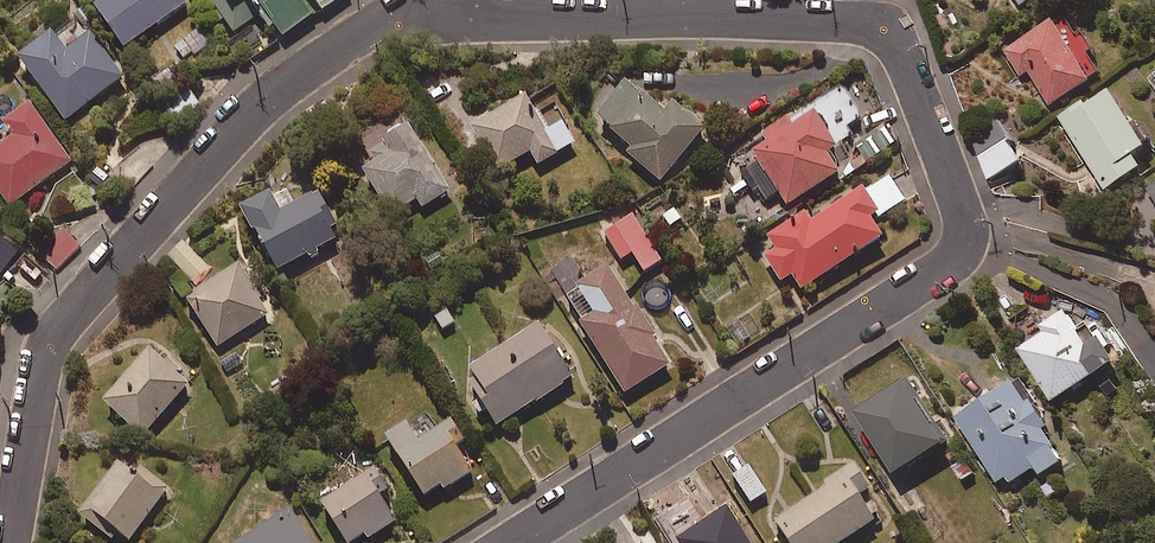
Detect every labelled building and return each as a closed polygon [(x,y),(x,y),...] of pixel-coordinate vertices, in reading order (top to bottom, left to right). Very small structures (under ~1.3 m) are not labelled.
[(184,0),(98,0),(92,4),(123,48),(186,4),(184,0)] [(305,0),(209,0),(232,32),(260,13),(278,38),(314,13),(305,0)] [(324,13),(341,0),(314,0),(324,13)] [(1090,51),(1095,48),(1079,25),(1076,27),(1064,9),(1001,51),(1019,78),(1029,72),(1050,104),(1103,69),(1090,51)] [(123,76),(78,16),(59,30),(52,36),(49,32),(17,57),(64,120),(123,76)] [(663,113),(625,81),(595,117),(631,146),(625,152),(660,181),(705,128),(673,101),(663,113)] [(1154,157),(1109,84),(1058,116),(1103,189),(1154,157)] [(547,128),(527,93),(470,126),(490,161),(496,171),(529,152),(537,165),(575,143),(562,119),(547,128)] [(27,103),(3,121),(12,133),(0,142),(0,195),(9,207),(70,161),(27,103)] [(784,120),(761,135),(766,143),(751,153),(757,162),(745,171),(764,201),(777,192),(786,206),(840,171),(827,151),(835,145),(813,112),(789,127),(784,120)] [(406,124),(380,142),(387,152),(361,168),(390,216),(416,199),(421,208),(449,190),(406,124)] [(896,143),(883,124),(836,156),(848,174),(896,143)] [(1021,161),(1009,139),(978,156),(990,178),(1021,161)] [(904,200),(888,175),(865,190),(862,185),(813,217),(808,209),(766,236),(772,247),(760,254),(778,282),(790,274),(800,290),(882,237),(872,221),(904,200)] [(1146,186),(1149,191),(1154,201),(1154,180),(1146,186)] [(279,213),(267,192),(238,209),(276,273),(341,235),(315,192),(279,213)] [(661,262),(631,215),(602,234),(619,261),(631,253),(644,273),(661,262)] [(80,247),(61,228),(38,250),(57,269),(80,247)] [(269,313),(237,264),(185,298),(217,348),(269,313)] [(623,394),(670,364),(654,338),(656,337),(635,305),(631,307),(605,265),(560,294),(623,394)] [(1088,343),(1067,309),(1040,326),(1044,332),(1019,347),(1051,400),(1117,359),(1102,334),(1088,343)] [(571,378),(537,325),(463,373),(497,426),(571,378)] [(188,385),(148,349),(101,401),(140,437),(188,385)] [(946,440),(907,379),(850,415),(862,434),(869,430),(896,472),(946,440)] [(1026,399),(1013,379),(955,416),(1002,488),(1035,467),(1040,474),(1068,456),(1030,396),(1026,399)] [(463,442),(449,421),(417,443),(404,424),(383,438),(426,502),(471,472),(455,448),(463,442)] [(978,473),(963,451),(948,462),(963,484),(978,473)] [(116,463),(77,515),(108,538),(111,534),(122,542),(126,542),(168,488),(138,466),(132,475),(116,463)] [(852,465),(824,483),(827,487),(772,522),(786,542),(840,542),(873,521),(856,495),(867,488),(852,465)] [(766,492),(748,466),(733,477),(751,503),(766,492)] [(344,542),(351,542),(364,535),(367,539),(395,522),(378,495),(386,491),(373,470),(319,503),(344,542)] [(726,509),(672,542),(748,542),(726,509)] [(288,511),(239,542),(309,542),(288,511)]
